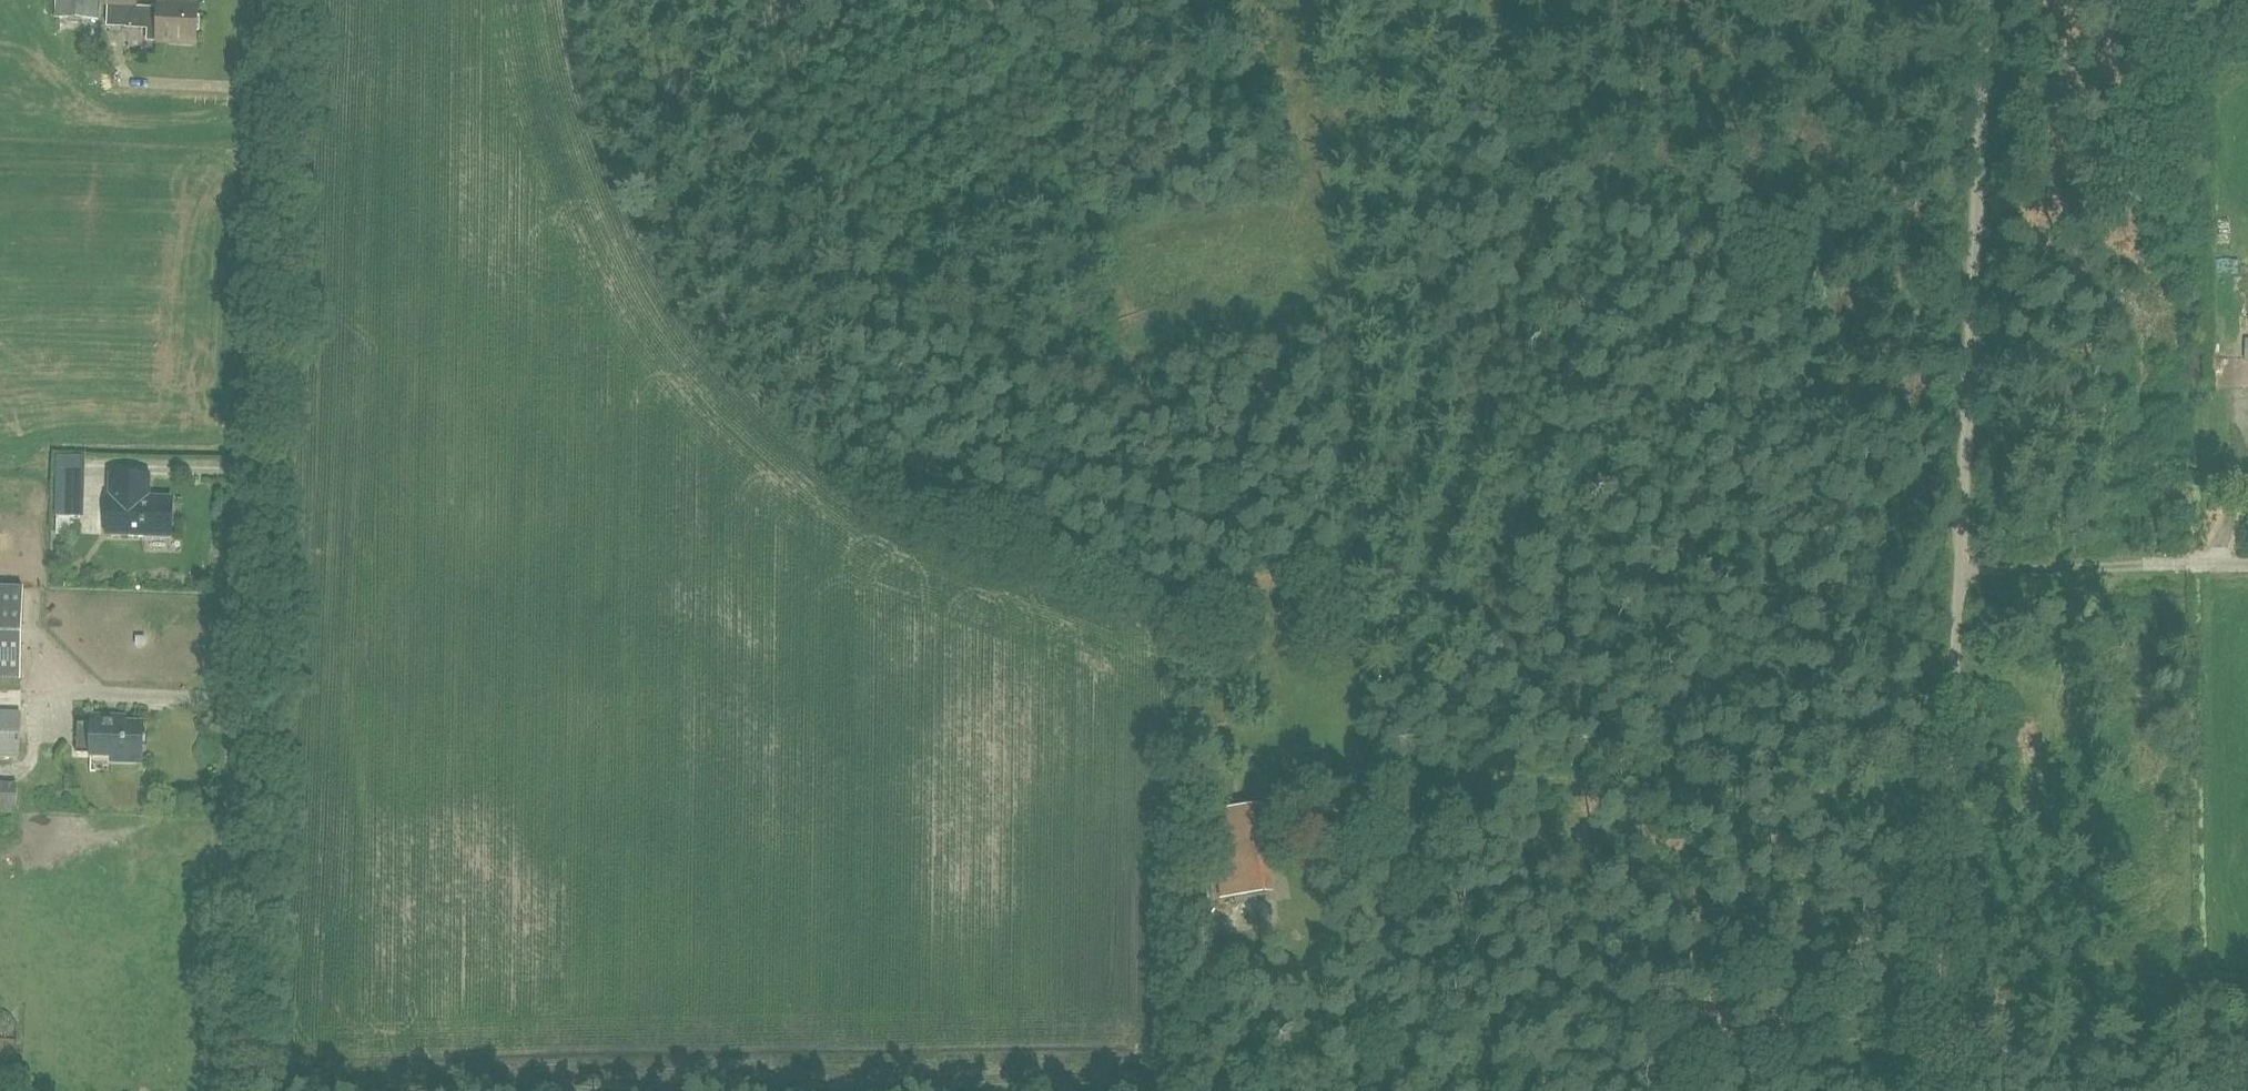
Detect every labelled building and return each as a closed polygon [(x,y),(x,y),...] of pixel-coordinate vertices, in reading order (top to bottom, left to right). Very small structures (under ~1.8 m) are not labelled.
[(85,18),(85,0),(69,0),(69,18),(85,18)] [(197,6),(158,4),(158,9),(135,8),(136,0),(106,0),(106,6),(108,6),(108,26),(127,27),(127,28),(148,29),(147,41),(196,43),(197,6)] [(59,456),(57,516),(81,516),(82,457),(59,456)] [(145,496),(146,478),(146,472),(112,470),(111,492),(107,491),(105,533),(162,535),(162,525),(170,526),(171,497),(145,496)] [(0,587),(0,678),(21,679),(24,588),(0,587)] [(20,711),(0,711),(0,755),(19,756),(20,711)] [(145,759),(146,722),(128,721),(128,715),(96,715),(96,722),(80,722),(80,753),(117,753),(117,759),(145,759)] [(1258,892),(1262,892),(1252,805),(1206,810),(1215,897),(1228,896),(1228,902),(1259,899),(1258,892)] [(14,1077),(17,1040),(0,1039),(0,1076),(14,1077)]
